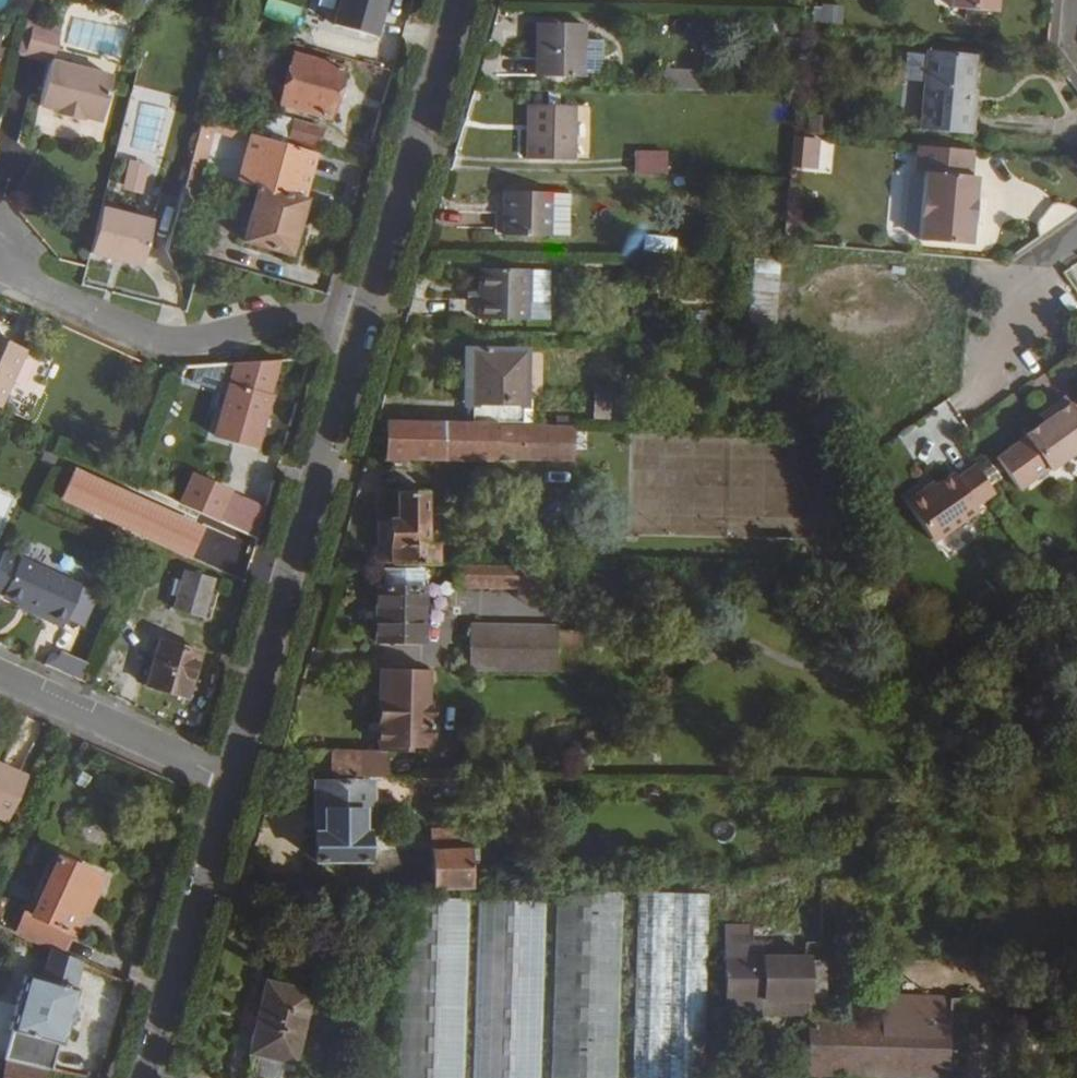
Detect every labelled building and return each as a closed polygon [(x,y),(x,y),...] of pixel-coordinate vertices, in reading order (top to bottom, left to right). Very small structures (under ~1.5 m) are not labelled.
[(387,0),(335,0),(329,21),(376,36),(387,0)] [(946,7),(992,10),(993,0),(947,0),(946,7)] [(578,21),(532,20),(530,72),(577,74),(578,21)] [(3,52),(8,32),(0,30),(0,52),(3,52)] [(30,33),(24,32),(19,57),(25,59),(30,33)] [(57,38),(30,33),(25,59),(53,64),(57,38)] [(972,54),(923,50),(915,125),(915,128),(966,133),(969,106),(966,106),(972,54)] [(326,120),(340,71),(294,55),(283,89),(274,86),(272,92),(282,95),(279,106),(326,120)] [(101,124),(112,78),(53,64),(41,109),(59,113),(58,117),(82,123),(84,119),(101,124)] [(666,66),(666,87),(707,88),(707,68),(666,66)] [(568,105),(521,103),(519,158),(567,159),(568,105)] [(824,132),(828,115),(812,111),(808,129),(824,132)] [(312,154),(282,145),(201,121),(195,145),(206,148),(210,134),(245,144),(235,181),(257,188),(299,201),(300,197),(312,154)] [(319,131),(289,123),(282,145),(312,154),(319,131)] [(794,136),(793,169),(832,170),(833,137),(794,136)] [(973,147),(916,142),(913,168),(903,167),(897,236),(970,243),(972,221),(974,195),(976,174),(971,173),(973,147)] [(195,145),(189,167),(200,170),(206,148),(195,145)] [(627,151),(627,173),(658,174),(659,152),(627,151)] [(147,165),(130,160),(124,184),(142,188),(147,165)] [(178,214),(190,217),(200,170),(189,167),(178,214)] [(287,258),(304,202),(299,201),(257,188),(241,243),(287,258)] [(546,191),(499,190),(497,232),(546,234),(546,191)] [(983,195),(974,195),(972,221),(980,223),(983,195)] [(141,267),(152,219),(102,207),(89,255),(141,267)] [(175,225),(187,228),(190,217),(178,214),(175,225)] [(772,338),(779,259),(751,258),(747,337),(772,338)] [(525,268),(476,268),(475,318),(524,318),(525,268)] [(18,353),(0,345),(0,393),(18,353)] [(532,411),(520,411),(519,396),(520,349),(471,348),(471,353),(460,352),(460,395),(470,395),(468,418),(495,418),(532,419),(532,411)] [(254,449),(279,363),(235,365),(213,436),(254,449)] [(203,367),(183,367),(176,385),(204,383),(203,367)] [(1019,425),(1048,466),(1076,445),(1076,411),(1070,401),(1065,394),(1019,425)] [(519,396),(520,411),(532,411),(532,396),(519,396)] [(1044,397),(1034,405),(1038,412),(1049,404),(1044,397)] [(385,454),(493,457),(493,444),(495,418),(468,418),(386,416),(385,454)] [(532,419),(495,418),(493,444),(494,444),(571,447),(572,421),(532,419)] [(571,447),(494,444),(493,454),(571,455),(571,447)] [(992,488),(973,461),(955,474),(952,469),(934,482),(923,490),(920,486),(904,498),(932,537),(977,505),(974,500),(992,488)] [(58,498),(118,525),(130,496),(71,470),(58,498)] [(178,505),(215,522),(228,495),(228,494),(191,477),(178,505)] [(931,478),(920,486),(923,490),(934,482),(931,478)] [(387,545),(386,563),(434,564),(434,543),(424,544),(424,492),(395,492),(394,517),(388,518),(388,520),(375,520),(374,546),(387,545)] [(266,512),(228,495),(215,522),(257,541),(266,512)] [(189,557),(202,529),(130,496),(118,525),(189,557)] [(63,630),(67,622),(82,589),(83,585),(6,550),(0,564),(0,597),(24,608),(47,618),(45,622),(63,630)] [(479,582),(479,565),(458,564),(457,581),(479,582)] [(481,565),(479,565),(479,582),(517,583),(517,565),(481,565)] [(202,619),(213,582),(185,574),(182,585),(176,583),(172,597),(178,600),(175,611),(202,619)] [(376,585),(376,639),(422,640),(422,586),(404,586),(404,577),(387,576),(387,585),(376,585)] [(98,596),(82,589),(67,622),(83,629),(98,596)] [(47,618),(24,608),(23,612),(45,622),(47,618)] [(470,670),(578,672),(579,628),(471,626),(470,670)] [(187,702),(201,657),(160,644),(145,690),(187,702)] [(61,659),(55,672),(85,686),(93,668),(63,654),(61,659)] [(52,655),(46,668),(55,672),(61,659),(52,655)] [(379,748),(318,748),(316,774),(386,776),(387,747),(408,747),(408,743),(430,743),(431,721),(431,700),(427,700),(428,669),(381,668),(379,748)] [(286,723),(279,747),(289,749),(296,726),(286,723)] [(430,757),(422,757),(421,777),(430,777),(430,757)] [(27,778),(0,766),(0,820),(7,823),(27,778)] [(430,777),(421,777),(386,776),(385,797),(457,799),(457,777),(430,777)] [(371,785),(365,780),(315,781),(315,859),(367,859),(368,830),(361,830),(361,810),(367,810),(372,807),(371,785)] [(431,887),(480,885),(479,846),(467,847),(467,826),(430,826),(431,887)] [(104,881),(60,861),(23,937),(49,948),(51,949),(63,955),(91,900),(94,901),(104,881)] [(628,891),(564,889),(557,1077),(624,1077),(628,891)] [(640,889),(636,1077),(706,1077),(712,889),(640,889)] [(469,897),(403,895),(398,1077),(464,1077),(469,897)] [(550,899),(481,898),(475,1077),(543,1077),(550,899)] [(757,925),(730,923),(727,997),(813,1001),(814,957),(765,956),(766,942),(757,942),(757,925)] [(51,949),(45,979),(27,975),(15,1030),(62,1043),(77,989),(74,988),(80,963),(63,955),(51,949)] [(313,987),(266,976),(249,1049),(297,1059),(313,987)] [(809,1020),(807,1064),(950,1069),(960,1069),(964,996),(895,993),(894,1003),(884,1002),(883,1020),(851,1019),(852,1003),(834,1002),(833,1017),(809,1016),(809,1020)] [(813,1001),(727,997),(727,1011),(812,1012),(813,1001)] [(246,1060),(294,1071),(297,1059),(249,1049),(246,1060)] [(52,1069),(11,1060),(10,1064),(51,1074),(52,1069)] [(51,1074),(10,1064),(7,1076),(6,1077),(50,1077),(51,1074)] [(950,1069),(807,1064),(807,1071),(950,1076),(950,1069)]
